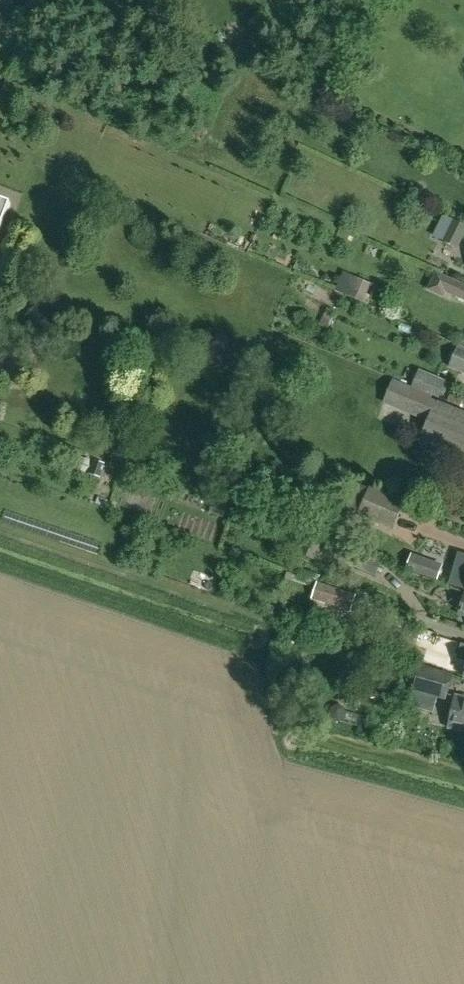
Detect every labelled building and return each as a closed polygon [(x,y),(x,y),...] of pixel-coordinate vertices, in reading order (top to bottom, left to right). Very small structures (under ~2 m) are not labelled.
[(169,13),(170,0),(160,0),(158,11),(169,13)] [(11,204),(0,200),(0,234),(11,204)] [(458,249),(463,237),(463,225),(454,220),(443,242),(458,249)] [(459,283),(435,272),(427,290),(444,298),(446,294),(463,302),(463,285),(459,283)] [(347,295),(363,303),(372,284),(356,277),(352,285),(347,295)] [(335,316),(327,312),(326,312),(319,325),(328,329),(335,316)] [(449,369),(463,375),(463,348),(459,345),(449,369)] [(412,388),(432,396),(440,399),(446,382),(420,371),(412,388)] [(412,388),(394,381),(385,403),(421,419),(427,422),(420,438),(463,457),(463,456),(463,412),(431,399),(432,396),(412,388)] [(90,475),(100,479),(105,464),(95,461),(90,475)] [(358,516),(392,531),(404,502),(371,487),(358,516)] [(322,553),(376,576),(381,563),(327,541),(322,553)] [(403,570),(438,581),(443,566),(409,553),(403,570)] [(359,597),(320,584),(314,600),(353,613),(359,597)] [(307,621),(306,625),(325,631),(330,615),(312,609),(311,612),(298,608),(296,618),(307,621)] [(440,635),(420,628),(414,645),(435,651),(440,635)] [(359,652),(374,658),(376,650),(361,645),(359,652)] [(417,680),(413,692),(419,694),(416,703),(432,707),(434,698),(446,702),(453,676),(412,664),(407,677),(417,680)] [(457,697),(450,730),(463,733),(463,698),(457,697)] [(338,706),(331,708),(330,715),(333,721),(339,723),(346,720),(347,713),(344,707),(338,706)]
